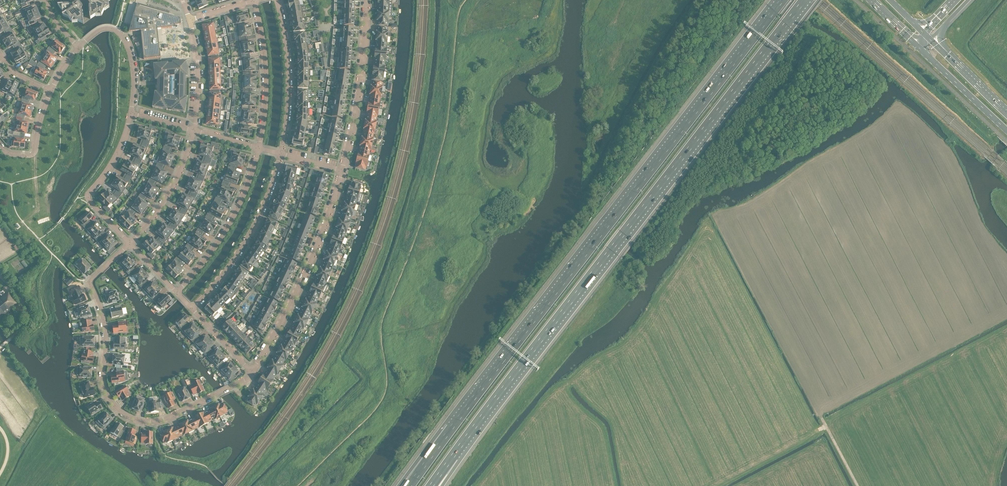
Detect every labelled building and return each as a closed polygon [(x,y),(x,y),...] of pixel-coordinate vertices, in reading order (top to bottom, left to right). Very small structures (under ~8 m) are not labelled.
[(60,4),(58,4),(58,5),(61,4),(62,15),(65,13),(72,22),(71,22),(72,22),(73,19),(83,23),(82,10),(81,10),(83,6),(78,0),(70,0),(70,3),(60,4)] [(104,10),(106,5),(109,7),(109,6),(109,5),(108,0),(88,0),(88,2),(90,5),(89,6),(90,19),(90,18),(99,12),(101,15),(104,10)] [(197,4),(199,9),(208,5),(206,0),(197,4)] [(175,25),(174,25),(181,24),(180,18),(169,15),(169,12),(137,3),(134,14),(135,14),(134,16),(133,16),(129,32),(141,31),(144,59),(160,57),(157,29),(172,27),(174,28),(175,25)] [(290,8),(291,14),(302,12),(301,5),(300,5),(289,8),(290,8)] [(36,8),(36,7),(30,9),(29,7),(23,9),(26,17),(28,17),(28,16),(39,12),(38,12),(37,8),(36,8)] [(388,16),(388,10),(388,7),(378,7),(378,10),(377,16),(388,16)] [(39,12),(28,16),(28,17),(30,21),(28,22),(29,25),(35,23),(34,20),(40,18),(39,16),(40,16),(39,12)] [(236,23),(242,22),(247,21),(247,19),(248,19),(246,13),(242,14),(242,13),(239,13),(239,15),(234,16),(236,23)] [(388,22),(388,16),(377,16),(377,22),(378,22),(378,25),(387,25),(387,22),(388,22)] [(0,26),(0,33),(5,30),(6,33),(12,29),(7,22),(0,26)] [(214,29),(216,28),(215,23),(211,24),(211,22),(208,23),(208,24),(202,25),(203,31),(214,29)] [(236,26),(237,32),(251,29),(250,26),(249,26),(249,24),(243,25),(242,22),(236,23),(236,26)] [(37,34),(47,28),(46,28),(44,24),(44,25),(43,24),(38,27),(36,24),(31,28),(30,27),(27,29),(30,32),(32,31),(34,30),(37,34)] [(304,24),(303,24),(292,26),(293,32),(305,30),(304,24)] [(376,36),(387,36),(387,30),(387,27),(377,27),(377,29),(376,36)] [(47,28),(37,34),(39,37),(37,38),(40,43),(45,39),(44,36),(50,33),(47,28)] [(2,39),(5,44),(16,37),(12,29),(6,33),(8,35),(2,39)] [(238,36),(239,40),(246,39),(245,36),(251,35),(251,32),(251,29),(237,32),(238,36)] [(305,38),(305,39),(307,38),(306,32),(294,34),(295,40),(305,38)] [(387,42),(387,36),(376,36),(376,42),(376,44),(386,45),(386,42),(387,42)] [(16,37),(5,44),(7,47),(8,47),(8,48),(12,46),(13,48),(21,44),(16,37)] [(239,40),(240,43),(240,48),(254,47),(253,44),(252,41),(246,42),(246,39),(239,40)] [(52,43),(48,48),(53,52),(55,49),(59,53),(61,51),(61,52),(65,47),(64,46),(62,44),(61,44),(57,41),(53,45),(52,43)] [(13,58),(23,53),(23,52),(25,51),(21,44),(13,48),(15,51),(11,53),(12,54),(11,55),(13,58)] [(375,47),(375,53),(386,54),(386,48),(386,45),(376,44),(376,47),(375,47)] [(240,48),(241,57),(248,56),(248,53),(254,52),(253,50),(254,50),(254,47),(240,48)] [(43,56),(54,63),(57,59),(56,59),(56,58),(51,55),(53,52),(48,48),(43,56)] [(211,55),(211,59),(218,58),(217,54),(218,54),(217,48),(207,50),(208,56),(211,55)] [(23,53),(13,58),(16,63),(22,60),(24,62),(30,59),(25,51),(23,52),(23,53)] [(385,60),(386,54),(375,53),(374,59),(375,59),(374,62),(384,63),(384,60),(385,60)] [(38,63),(43,67),(45,64),(50,67),(51,66),(52,67),(54,63),(54,64),(54,63),(43,56),(38,63)] [(248,59),(248,56),(241,57),(242,59),(242,66),(244,65),(255,64),(255,62),(254,59),(248,59)] [(185,112),(186,102),(187,98),(183,97),(183,91),(185,91),(185,82),(184,82),(184,76),(188,76),(186,61),(173,63),(173,64),(167,65),(167,63),(154,65),(156,79),(160,79),(159,84),(158,84),(158,93),(155,93),(153,107),(166,109),(166,108),(172,109),(172,110),(185,112)] [(373,70),(384,71),(384,65),(384,63),(374,62),(374,64),(373,70)] [(43,67),(38,63),(32,73),(40,77),(39,78),(42,80),(43,79),(44,79),(46,74),(47,72),(42,70),(43,67)] [(256,67),(255,64),(244,65),(245,71),(242,71),(243,74),(249,74),(249,71),(255,70),(255,68),(256,67)] [(383,78),(384,71),(373,70),(372,76),(373,76),(372,79),(382,80),(382,77),(383,78)] [(243,76),(243,82),(256,82),(256,79),(255,79),(255,77),(249,77),(249,74),(243,74),(243,76)] [(7,93),(13,81),(12,81),(9,79),(8,80),(7,80),(5,85),(2,84),(0,88),(0,90),(7,93)] [(13,81),(7,93),(15,97),(18,91),(15,90),(18,83),(13,81)] [(370,90),(381,91),(382,85),(381,85),(382,82),(372,81),(372,84),(371,84),(370,90)] [(243,89),(243,91),(249,91),(249,88),(255,88),(255,85),(256,85),(256,82),(243,82),(243,89)] [(24,93),(21,99),(28,101),(29,98),(34,100),(35,98),(37,93),(36,93),(37,92),(34,91),(33,91),(28,89),(26,94),(24,93)] [(219,94),(219,89),(212,90),(212,93),(210,93),(209,98),(222,99),(222,94),(219,94)] [(369,96),(370,96),(370,99),(379,100),(380,97),(380,98),(381,91),(370,90),(369,96)] [(249,94),(249,91),(243,91),(243,94),(245,94),(245,99),(255,100),(256,97),(255,97),(255,94),(249,94)] [(19,108),(32,112),(32,111),(33,107),(32,107),(33,106),(27,104),(28,101),(21,99),(19,108)] [(242,99),(242,108),(248,108),(249,105),(255,106),(255,103),(255,100),(245,99),(242,99)] [(368,107),(378,109),(379,103),(379,100),(370,99),(369,101),(368,107)] [(367,113),(367,116),(376,117),(377,115),(378,109),(368,107),(367,113)] [(32,112),(19,108),(16,116),(23,118),(24,115),(29,117),(30,115),(31,116),(32,112)] [(242,108),(241,116),(241,117),(243,117),(254,118),(254,115),(254,112),(248,112),(248,108),(242,108)] [(2,120),(4,123),(9,118),(7,116),(4,118),(1,114),(0,115),(0,122),(2,120)] [(14,125),(28,128),(29,124),(28,124),(28,122),(22,121),(23,118),(16,116),(14,125)] [(366,118),(364,124),(375,126),(376,120),(376,117),(367,116),(366,118)] [(253,121),(254,118),(243,117),(242,122),(240,122),(239,125),(246,126),(247,123),(253,123),(253,121)] [(341,123),(342,120),(329,118),(328,123),(330,124),(330,123),(341,126),(342,123),(341,123)] [(305,128),(307,128),(309,121),(307,121),(297,120),(296,126),(305,128)] [(363,130),(364,130),(363,133),(373,135),(373,132),(374,132),(375,126),(364,124),(363,130)] [(8,134),(19,135),(20,132),(26,133),(26,132),(27,132),(28,128),(14,125),(13,131),(9,130),(8,134)] [(239,125),(238,132),(243,133),(243,134),(246,135),(247,134),(251,134),(252,129),(251,128),(251,127),(246,126),(239,125)] [(147,128),(144,127),(143,127),(139,126),(138,132),(150,135),(151,130),(155,131),(156,127),(150,126),(149,129),(147,128)] [(167,140),(179,143),(181,137),(176,136),(177,136),(173,135),(171,135),(172,132),(166,130),(165,133),(168,134),(167,140)] [(148,145),(150,141),(151,135),(150,135),(138,132),(137,136),(138,136),(137,138),(144,139),(142,143),(148,145)] [(361,141),(372,144),(373,138),(372,137),(373,135),(363,133),(363,135),(362,135),(361,141)] [(19,135),(8,134),(8,135),(9,135),(8,138),(12,138),(11,146),(20,147),(20,148),(23,148),(23,147),(24,147),(25,141),(24,141),(24,139),(19,139),(19,135)] [(302,146),(304,140),(303,139),(303,140),(293,138),(293,137),(292,144),(293,144),(293,145),(297,146),(297,145),(302,146)] [(324,143),(337,146),(337,143),(337,141),(327,138),(325,138),(324,143)] [(164,145),(163,148),(169,150),(170,147),(177,148),(177,147),(178,148),(179,143),(167,140),(166,145),(164,145)] [(360,147),(360,150),(369,152),(370,149),(370,150),(372,144),(361,141),(360,147)] [(145,154),(147,149),(148,145),(142,143),(141,146),(134,143),(131,149),(132,149),(145,154)] [(205,144),(201,143),(200,149),(212,152),(213,147),(217,148),(218,144),(212,143),(211,146),(209,145),(205,144)] [(162,151),(160,156),(173,161),(174,158),(173,157),(174,155),(168,153),(169,150),(163,148),(162,151)] [(236,153),(237,150),(231,148),(230,151),(232,152),(231,157),(244,161),(246,155),(242,154),(238,153),(236,153)] [(334,156),(335,150),(325,148),(323,155),(329,157),(329,155),(334,156)] [(141,163),(142,159),(145,154),(132,149),(130,152),(131,153),(130,154),(136,157),(135,160),(141,163)] [(212,152),(200,149),(198,153),(199,154),(199,155),(205,156),(204,160),(211,162),(212,158),(210,157),(212,152)] [(358,152),(357,158),(368,161),(369,155),(368,155),(369,152),(360,150),(359,152),(358,152)] [(158,161),(157,164),(162,167),(164,164),(170,166),(171,164),(172,165),(173,161),(160,156),(158,161)] [(244,161),(231,157),(229,163),(228,166),(235,168),(236,164),(242,166),(242,164),(243,165),(244,161)] [(356,164),(355,167),(365,169),(366,167),(368,161),(357,158),(355,164),(356,164)] [(134,171),(135,171),(137,166),(139,167),(141,163),(135,160),(133,163),(128,160),(127,162),(126,161),(124,165),(131,169),(134,171)] [(195,162),(194,166),(207,171),(207,170),(206,170),(208,165),(209,165),(211,162),(204,160),(203,163),(197,161),(197,162),(195,162)] [(157,168),(154,173),(165,178),(167,175),(166,174),(167,173),(161,170),(162,167),(157,164),(155,167),(157,168)] [(121,170),(127,174),(126,177),(131,180),(133,177),(136,171),(135,171),(134,171),(131,169),(124,165),(121,170)] [(296,174),(297,168),(292,167),(292,166),(289,165),(288,166),(287,165),(285,172),(286,172),(286,171),(295,174),(296,174)] [(193,171),(199,174),(198,177),(204,179),(205,176),(207,171),(194,166),(193,169),(194,169),(193,171)] [(239,179),(238,178),(240,175),(239,175),(240,173),(234,171),(235,168),(228,166),(227,169),(229,169),(227,174),(225,174),(239,179)] [(284,177),(294,180),(295,174),(286,171),(286,172),(284,177)] [(317,178),(327,181),(328,176),(324,175),(324,173),(319,171),(317,178)] [(150,177),(149,180),(154,183),(156,180),(162,183),(163,181),(164,182),(165,178),(154,173),(152,178),(150,177)] [(225,174),(222,182),(228,185),(229,182),(237,184),(239,179),(225,174)] [(124,180),(117,175),(114,180),(124,187),(125,187),(128,183),(129,184),(131,180),(126,177),(124,180)] [(189,179),(187,182),(200,188),(202,183),(204,179),(198,177),(196,180),(191,177),(190,179),(189,179)] [(283,183),(292,186),(294,180),(284,177),(283,183)] [(326,186),(327,183),(326,183),(327,181),(317,178),(315,183),(326,186)] [(122,193),(126,188),(125,187),(124,187),(114,180),(112,183),(113,184),(112,185),(117,189),(115,192),(120,197),(123,193),(122,193)] [(144,187),(156,195),(158,191),(157,191),(158,189),(153,186),(154,183),(149,180),(147,182),(144,187)] [(350,184),(348,190),(359,193),(360,187),(361,184),(351,181),(351,184),(350,184)] [(191,190),(190,193),(196,196),(197,193),(196,192),(198,187),(200,188),(187,182),(186,185),(187,186),(186,188),(191,190)] [(219,190),(232,196),(234,191),(227,188),(228,185),(222,182),(221,185),(222,186),(220,191),(219,190)] [(292,186),(283,183),(281,189),(291,192),(292,186)] [(326,186),(315,183),(314,188),(324,191),(324,189),(325,189),(326,186)] [(156,195),(144,187),(141,192),(139,195),(145,198),(146,196),(152,199),(153,197),(154,198),(156,195)] [(322,196),(324,191),(314,188),(311,187),(310,192),(322,196)] [(279,194),(288,198),(291,192),(281,189),(279,194)] [(216,196),(215,199),(221,201),(222,198),(228,201),(229,199),(230,200),(231,196),(232,196),(219,190),(216,196)] [(347,196),(346,198),(356,201),(356,199),(357,199),(359,193),(348,190),(347,196)] [(108,191),(107,192),(106,191),(103,194),(112,203),(112,204),(117,200),(120,197),(115,192),(112,195),(108,191)] [(322,196),(310,192),(308,197),(311,198),(311,197),(320,201),(322,196)] [(181,194),(179,198),(191,205),(194,200),(196,196),(190,193),(188,196),(183,193),(182,195),(181,194)] [(99,198),(102,201),(101,201),(104,204),(105,205),(103,207),(108,212),(110,210),(108,207),(112,203),(103,194),(99,198)] [(279,195),(277,200),(286,204),(288,198),(279,194),(278,195),(279,195)] [(145,210),(148,207),(147,206),(148,205),(143,201),(145,198),(139,195),(138,197),(134,202),(145,210)] [(188,210),(191,205),(179,198),(177,201),(178,202),(177,203),(183,207),(181,209),(186,213),(188,210)] [(343,206),(354,210),(355,204),(356,201),(346,198),(346,201),(345,201),(343,206)] [(211,206),(223,213),(225,209),(224,209),(225,207),(219,204),(221,201),(215,199),(214,201),(211,206)] [(273,205),(274,206),(274,205),(275,206),(283,210),(285,211),(287,205),(286,204),(277,200),(276,200),(273,205)] [(129,209),(134,213),(136,210),(141,214),(142,212),(143,213),(145,210),(134,202),(131,206),(129,209)] [(307,207),(318,210),(319,208),(318,208),(319,205),(309,202),(307,207)] [(281,215),(283,210),(275,206),(274,205),(274,206),(272,211),(271,211),(281,215)] [(208,211),(207,214),(212,218),(214,215),(221,218),(223,213),(211,206),(211,207),(212,207),(209,212),(208,211)] [(350,218),(351,215),(352,216),(354,210),(343,206),(341,212),(342,212),(341,215),(350,218)] [(306,212),(316,215),(316,213),(317,213),(318,210),(307,207),(306,212)] [(123,215),(132,225),(133,225),(132,225),(136,222),(135,221),(136,220),(131,215),(134,213),(129,209),(127,211),(123,215)] [(172,210),(169,213),(181,221),(184,216),(186,213),(181,209),(179,212),(174,209),(173,210),(172,210)] [(268,216),(280,221),(282,216),(281,215),(271,211),(272,211),(271,210),(268,216)] [(85,228),(89,224),(87,222),(92,217),(91,216),(92,215),(89,212),(88,213),(87,212),(82,217),(82,216),(79,218),(80,219),(78,221),(85,228)] [(167,218),(172,222),(170,225),(176,228),(178,226),(181,221),(169,213),(167,216),(168,217),(167,218)] [(217,225),(211,221),(212,218),(207,214),(205,217),(206,218),(203,223),(214,229),(214,230),(217,225)] [(305,214),(303,219),(313,223),(315,218),(305,214)] [(125,226),(128,229),(132,225),(123,215),(123,216),(120,220),(117,217),(115,219),(119,224),(121,222),(122,223),(125,226)] [(340,217),(338,223),(348,227),(350,221),(349,221),(350,218),(341,215),(340,217)] [(268,218),(265,224),(274,228),(276,229),(279,223),(268,218)] [(301,224),(311,228),(313,223),(303,219),(301,224)] [(91,235),(101,225),(98,222),(98,223),(96,222),(92,226),(89,224),(85,228),(91,235)] [(161,224),(159,227),(170,236),(174,231),(176,228),(170,225),(168,227),(163,223),(162,225),(161,224)] [(199,227),(197,230),(203,233),(204,230),(210,234),(211,232),(212,233),(214,230),(214,229),(203,223),(200,228),(199,227)] [(335,231),(344,235),(345,232),(346,232),(348,227),(338,223),(336,229),(335,231)] [(265,224),(263,229),(272,234),(274,228),(265,224)] [(300,229),(309,233),(311,228),(301,224),(300,229)] [(97,241),(102,237),(100,234),(104,230),(103,229),(104,228),(101,225),(91,235),(97,241)] [(157,230),(157,231),(156,233),(161,237),(159,239),(164,243),(166,241),(170,236),(159,227),(157,230)] [(263,229),(260,235),(269,239),(272,234),(263,229)] [(298,234),(307,237),(309,233),(300,229),(298,234)] [(204,245),(207,240),(201,236),(203,233),(197,230),(195,232),(192,237),(204,245)] [(344,237),(343,237),(344,235),(335,231),(334,234),(332,239),(342,243),(344,237)] [(296,238),(305,242),(307,237),(298,234),(296,238)] [(103,248),(113,238),(111,235),(110,236),(109,235),(104,239),(102,237),(97,241),(103,248)] [(260,235),(258,240),(267,245),(269,239),(260,235)] [(147,240),(157,251),(157,250),(156,249),(160,246),(161,247),(164,243),(159,239),(157,242),(152,237),(151,238),(151,237),(147,240)] [(189,242),(187,244),(192,248),(194,245),(199,249),(200,248),(201,248),(203,245),(204,245),(192,237),(189,242)] [(113,238),(103,248),(110,255),(115,250),(112,247),(117,243),(115,242),(116,241),(113,238)] [(294,243),(303,247),(305,242),(296,238),(294,243)] [(338,251),(339,249),(340,249),(342,243),(332,239),(329,245),(330,245),(329,248),(338,251)] [(146,248),(148,251),(148,250),(150,252),(147,254),(152,259),(154,256),(153,254),(157,251),(147,240),(143,244),(146,248)] [(258,240),(254,246),(255,246),(264,251),(267,245),(258,240)] [(292,248),(302,252),(303,247),(294,243),(292,248)] [(190,251),(192,248),(187,244),(185,247),(181,251),(192,260),(194,257),(194,256),(195,255),(190,251)] [(251,250),(260,256),(264,251),(255,246),(251,250)] [(302,252),(292,248),(290,253),(300,256),(302,252)] [(325,256),(335,260),(338,254),(337,254),(338,251),(329,248),(328,250),(325,256)] [(248,255),(256,261),(260,256),(251,250),(248,255)] [(175,258),(180,262),(182,260),(188,265),(192,260),(181,251),(177,256),(175,258)] [(288,258),(298,261),(300,256),(290,253),(288,258)] [(248,255),(245,260),(253,266),(256,261),(248,255)] [(116,261),(119,265),(120,264),(124,267),(124,268),(133,259),(131,256),(130,257),(128,256),(124,260),(121,257),(116,261)] [(331,268),(332,265),(333,265),(335,260),(325,256),(323,261),(324,261),(322,264),(331,268)] [(170,265),(179,274),(182,271),(181,271),(182,269),(178,265),(180,262),(175,258),(173,260),(174,261),(171,265),(170,265)] [(285,264),(295,269),(296,266),(297,264),(285,258),(283,263),(285,264)] [(83,259),(76,266),(84,274),(91,267),(83,259)] [(123,269),(129,275),(134,271),(132,268),(137,264),(135,262),(136,262),(133,259),(124,268),(124,267),(123,269)] [(249,271),(253,266),(245,260),(244,260),(241,265),(249,271)] [(285,264),(283,263),(281,268),(292,273),(293,271),(294,272),(295,269),(285,264)] [(318,272),(328,276),(331,270),(330,270),(331,268),(322,264),(321,266),(318,272)] [(172,275),(175,278),(179,274),(170,265),(166,269),(164,266),(161,269),(166,273),(168,271),(169,272),(172,275)] [(236,272),(244,278),(248,273),(239,267),(236,272)] [(281,268),(278,273),(281,274),(281,273),(290,278),(290,277),(291,278),(292,276),(291,275),(292,273),(281,268)] [(134,271),(129,275),(132,278),(133,276),(136,280),(137,281),(146,272),(143,269),(142,270),(141,269),(136,273),(134,271)] [(135,281),(142,288),(146,284),(144,281),(149,277),(147,275),(148,275),(146,272),(137,281),(136,280),(135,281)] [(236,272),(233,277),(241,283),(244,278),(236,272)] [(328,276),(318,272),(316,277),(317,277),(316,280),(324,284),(325,281),(326,281),(328,276)] [(281,273),(281,274),(279,278),(278,278),(288,282),(289,281),(290,279),(290,278),(281,273)] [(68,285),(71,283),(73,280),(70,277),(67,279),(66,280),(65,279),(64,279),(63,280),(65,282),(68,285)] [(239,289),(243,284),(241,283),(233,277),(229,282),(238,288),(237,288),(239,289)] [(274,282),(276,283),(286,287),(287,285),(287,284),(288,282),(278,278),(279,278),(276,277),(274,282)] [(321,292),(324,286),(323,286),(324,284),(316,280),(314,282),(311,287),(321,292)] [(146,284),(142,288),(148,295),(158,285),(155,282),(154,283),(153,281),(148,286),(146,284)] [(229,282),(226,287),(234,293),(237,288),(238,288),(229,282)] [(276,283),(274,287),(283,292),(284,290),(285,290),(286,287),(276,283)] [(154,301),(159,297),(156,294),(161,290),(160,288),(158,285),(148,295),(154,301)] [(73,299),(76,304),(86,300),(83,294),(82,294),(78,286),(70,290),(72,295),(74,298),(73,299)] [(230,298),(234,293),(226,287),(226,286),(222,291),(222,292),(230,298)] [(274,287),(272,286),(270,291),(272,292),(282,297),(283,294),(282,294),(283,292),(274,287)] [(309,293),(308,296),(317,300),(318,297),(319,298),(321,292),(311,287),(309,293)] [(118,300),(115,290),(105,294),(108,304),(118,300)] [(16,303),(8,292),(0,299),(0,317),(14,306),(14,305),(16,303)] [(225,303),(230,298),(222,292),(218,296),(225,303)] [(270,297),(279,301),(280,299),(282,297),(272,292),(270,297)] [(154,301),(161,308),(170,300),(169,299),(170,298),(167,295),(166,295),(165,294),(161,299),(159,297),(154,301)] [(213,300),(214,300),(221,307),(225,303),(218,296),(218,295),(213,300)] [(304,303),(314,308),(316,302),(317,300),(308,296),(307,298),(304,303)] [(269,299),(266,303),(276,309),(277,306),(276,306),(278,304),(269,299)] [(216,311),(217,311),(221,307),(214,300),(213,300),(210,304),(209,304),(216,311)] [(262,306),(262,307),(273,313),(274,311),(276,309),(266,303),(264,308),(262,306)] [(300,311),(309,316),(310,313),(311,313),(314,308),(304,303),(301,309),(302,309),(300,311)] [(205,308),(206,309),(205,310),(208,313),(209,312),(214,317),(218,313),(217,311),(216,311),(209,304),(210,304),(209,304),(205,308)] [(78,310),(74,311),(76,318),(80,317),(80,318),(91,315),(88,305),(77,308),(78,310)] [(123,315),(122,307),(121,307),(121,305),(115,306),(115,309),(110,310),(112,318),(112,317),(119,316),(120,316),(122,316),(122,315),(123,315)] [(262,307),(259,311),(270,317),(273,313),(262,307)] [(257,316),(268,322),(269,320),(271,318),(270,318),(270,317),(259,311),(257,316)] [(299,313),(296,319),(306,324),(308,318),(309,316),(300,311),(299,313)] [(176,321),(175,322),(180,326),(179,328),(181,330),(186,326),(184,323),(188,319),(188,318),(188,317),(185,314),(184,315),(184,314),(179,318),(178,318),(176,320),(176,321)] [(254,320),(266,326),(267,324),(268,322),(257,316),(254,320)] [(83,319),(79,320),(80,322),(82,321),(82,326),(80,326),(80,327),(80,331),(81,332),(83,332),(94,331),(93,324),(92,325),(91,320),(91,317),(83,319)] [(294,324),(292,327),(301,331),(302,329),(303,329),(306,324),(296,319),(293,324),(294,324)] [(225,331),(233,324),(229,320),(222,327),(224,329),(223,329),(225,331)] [(252,325),(263,331),(264,329),(266,326),(254,320),(252,325)] [(118,322),(118,325),(113,326),(114,333),(126,332),(125,321),(118,322)] [(188,328),(186,326),(181,330),(187,337),(198,327),(195,324),(194,325),(193,323),(188,328)] [(233,324),(225,331),(227,333),(228,333),(229,334),(237,327),(233,324)] [(187,337),(194,343),(198,339),(196,336),(201,332),(199,330),(200,330),(198,327),(187,337)] [(240,331),(237,327),(229,334),(231,336),(230,336),(232,338),(233,338),(240,331)] [(291,329),(291,328),(288,334),(297,339),(300,334),(301,331),(292,327),(291,329)] [(236,342),(244,335),(240,331),(233,338),(236,342)] [(292,347),(294,344),(294,345),(297,339),(288,334),(285,339),(284,342),(292,347)] [(247,338),(244,335),(236,342),(238,343),(237,344),(239,346),(247,338)] [(83,336),(83,340),(83,346),(86,346),(91,346),(94,346),(94,336),(83,336)] [(194,343),(200,350),(210,340),(207,337),(206,338),(205,336),(200,341),(198,339),(194,343)] [(241,348),(242,348),(243,349),(251,342),(252,341),(249,337),(247,338),(239,346),(241,348)] [(125,342),(124,342),(125,338),(115,338),(115,342),(114,342),(114,349),(125,349),(125,342)] [(200,350),(206,356),(211,351),(208,349),(213,345),(212,343),(210,340),(200,350)] [(243,349),(247,353),(250,350),(252,351),(256,347),(251,342),(243,349)] [(288,355),(291,349),(292,347),(284,342),(283,344),(282,344),(279,349),(288,355)] [(211,351),(206,356),(212,363),(213,362),(222,353),(220,350),(219,351),(217,349),(213,354),(211,351)] [(283,362),(285,359),(285,360),(288,355),(279,349),(276,354),(276,355),(275,357),(283,362)] [(81,363),(89,364),(89,362),(92,363),(93,356),(92,356),(93,352),(84,350),(83,355),(82,355),(81,361),(81,363)] [(225,356),(222,353),(213,362),(217,365),(216,367),(218,369),(223,365),(221,362),(225,358),(224,356),(225,356)] [(114,354),(112,364),(115,364),(115,367),(123,368),(123,364),(124,355),(114,354)] [(279,370),(282,364),(283,362),(275,357),(274,359),(273,359),(270,364),(279,370)] [(224,376),(226,374),(234,366),(232,363),(231,364),(230,362),(225,367),(223,365),(218,369),(224,376)] [(274,377),(275,374),(276,375),(279,370),(270,364),(267,369),(266,372),(274,377)] [(78,369),(77,375),(80,375),(80,376),(91,377),(91,367),(81,366),(81,369),(78,369)] [(234,366),(226,374),(229,378),(228,379),(231,382),(237,376),(235,377),(233,375),(238,371),(236,369),(237,369),(234,366)] [(117,375),(111,375),(112,383),(124,381),(123,371),(116,372),(117,375)] [(261,378),(270,384),(273,379),(274,377),(266,372),(264,374),(264,373),(261,378)] [(256,386),(264,391),(266,389),(266,390),(270,384),(261,378),(257,384),(258,384),(256,386)] [(199,380),(193,383),(193,384),(189,386),(193,394),(197,392),(198,393),(204,390),(199,380)] [(88,381),(80,384),(84,397),(95,394),(93,387),(90,388),(89,386),(90,386),(88,381)] [(115,391),(119,397),(120,396),(122,400),(130,395),(128,391),(125,386),(115,391)] [(260,399),(263,394),(264,391),(256,386),(255,388),(254,388),(251,393),(260,399)] [(186,387),(177,392),(181,401),(190,397),(186,387)] [(168,408),(175,405),(172,400),(175,398),(172,392),(163,397),(168,408)] [(246,401),(254,406),(256,404),(260,399),(251,393),(247,398),(248,398),(246,401)] [(135,398),(131,408),(141,411),(145,401),(144,401),(145,399),(137,396),(136,398),(135,398)] [(149,402),(147,403),(148,411),(150,411),(151,412),(159,412),(159,411),(158,411),(158,408),(158,406),(161,406),(164,406),(161,400),(160,400),(160,399),(160,400),(157,400),(150,400),(149,401),(150,401),(150,402),(149,402)] [(86,406),(92,415),(102,408),(98,402),(94,405),(92,403),(86,406)] [(225,413),(227,411),(223,403),(220,404),(215,407),(220,416),(225,413)] [(209,409),(209,410),(207,411),(212,420),(214,419),(220,416),(215,407),(209,409)] [(205,412),(199,415),(204,424),(210,422),(209,421),(212,420),(207,411),(205,412)] [(103,425),(101,426),(103,429),(105,427),(112,419),(105,412),(102,416),(100,418),(98,420),(103,425)] [(196,428),(198,427),(199,427),(204,424),(199,415),(194,417),(194,418),(192,419),(196,428)] [(189,420),(184,422),(188,432),(194,430),(194,429),(196,428),(192,419),(189,420)] [(117,423),(113,429),(112,429),(111,431),(111,432),(117,436),(118,436),(120,438),(123,432),(121,431),(123,426),(123,427),(124,426),(117,422),(117,423)] [(178,426),(176,427),(180,436),(182,434),(183,435),(188,432),(184,422),(178,425),(178,426)] [(173,427),(168,430),(172,440),(178,437),(180,436),(176,427),(174,428),(173,427)] [(125,433),(123,440),(125,440),(126,440),(134,443),(135,443),(137,437),(134,436),(136,431),(129,429),(127,433),(125,433)] [(164,443),(166,442),(167,442),(172,440),(168,430),(162,432),(162,433),(160,434),(164,443)] [(146,443),(152,443),(152,432),(146,432),(146,433),(142,433),(142,443),(146,443)]
